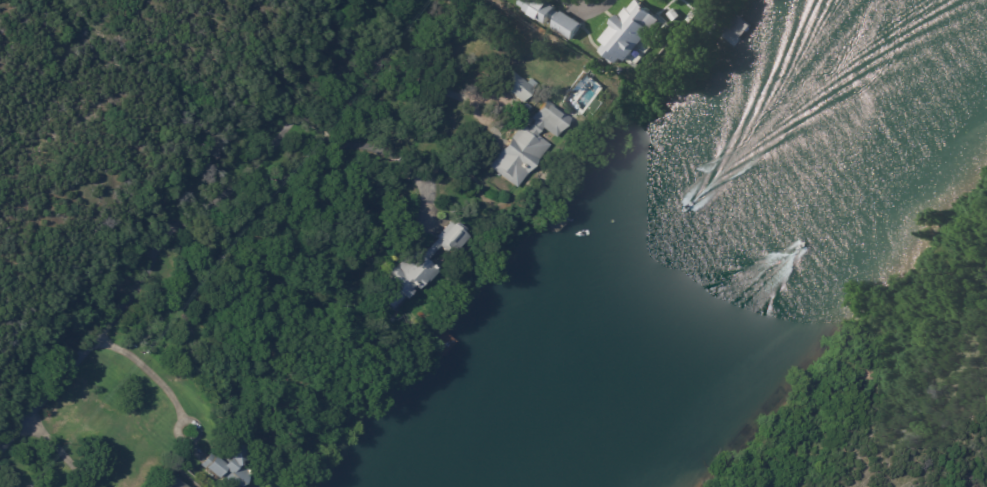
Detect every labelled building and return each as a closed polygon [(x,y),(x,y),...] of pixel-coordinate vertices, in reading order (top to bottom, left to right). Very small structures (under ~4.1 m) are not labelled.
[(522,4),(524,0),(547,0),(559,7),(557,10),(563,13),(563,12),(583,25),(573,41),(554,28),(557,22),(553,19),(549,24),(525,10),(527,7),(522,4)] [(632,7),(637,0),(644,0),(659,14),(666,20),(631,63),(626,60),(621,66),(603,51),(608,44),(602,40),(615,23),(614,22),(622,12),(623,13),(630,5),(632,7)] [(676,22),(669,14),(676,8),(683,17),(676,22)] [(530,82),(533,78),(539,83),(536,88),(537,89),(526,102),(502,82),(513,69),(530,82)] [(505,150),(524,126),(530,130),(536,123),(532,120),(547,102),(571,121),(557,138),(545,128),(539,136),(551,146),(517,188),(491,167),(505,150)] [(526,103),(531,108),(527,112),(522,108),(526,103)] [(434,257),(432,260),(442,271),(432,282),(430,281),(423,288),(418,285),(416,288),(418,290),(412,299),(409,296),(396,309),(382,294),(393,282),(391,280),(396,274),(394,273),(401,265),(402,265),(409,256),(413,258),(419,251),(425,256),(441,238),(439,237),(453,221),(457,224),(458,223),(459,224),(461,221),(470,228),(468,231),(472,236),(457,253),(452,249),(449,253),(442,247),(434,257)] [(381,344),(387,336),(395,342),(389,351),(381,344)] [(251,480),(245,486),(243,486),(242,486),(241,486),(233,486),(226,481),(228,480),(223,475),(220,478),(207,468),(206,469),(202,465),(212,453),(216,457),(217,455),(228,464),(233,457),(232,443),(250,442),(251,460),(246,460),(246,465),(243,465),(250,470),(255,470),(255,474),(251,475),(252,476),(250,479),(251,480)] [(176,477),(190,486),(167,486),(175,477),(176,477)]
